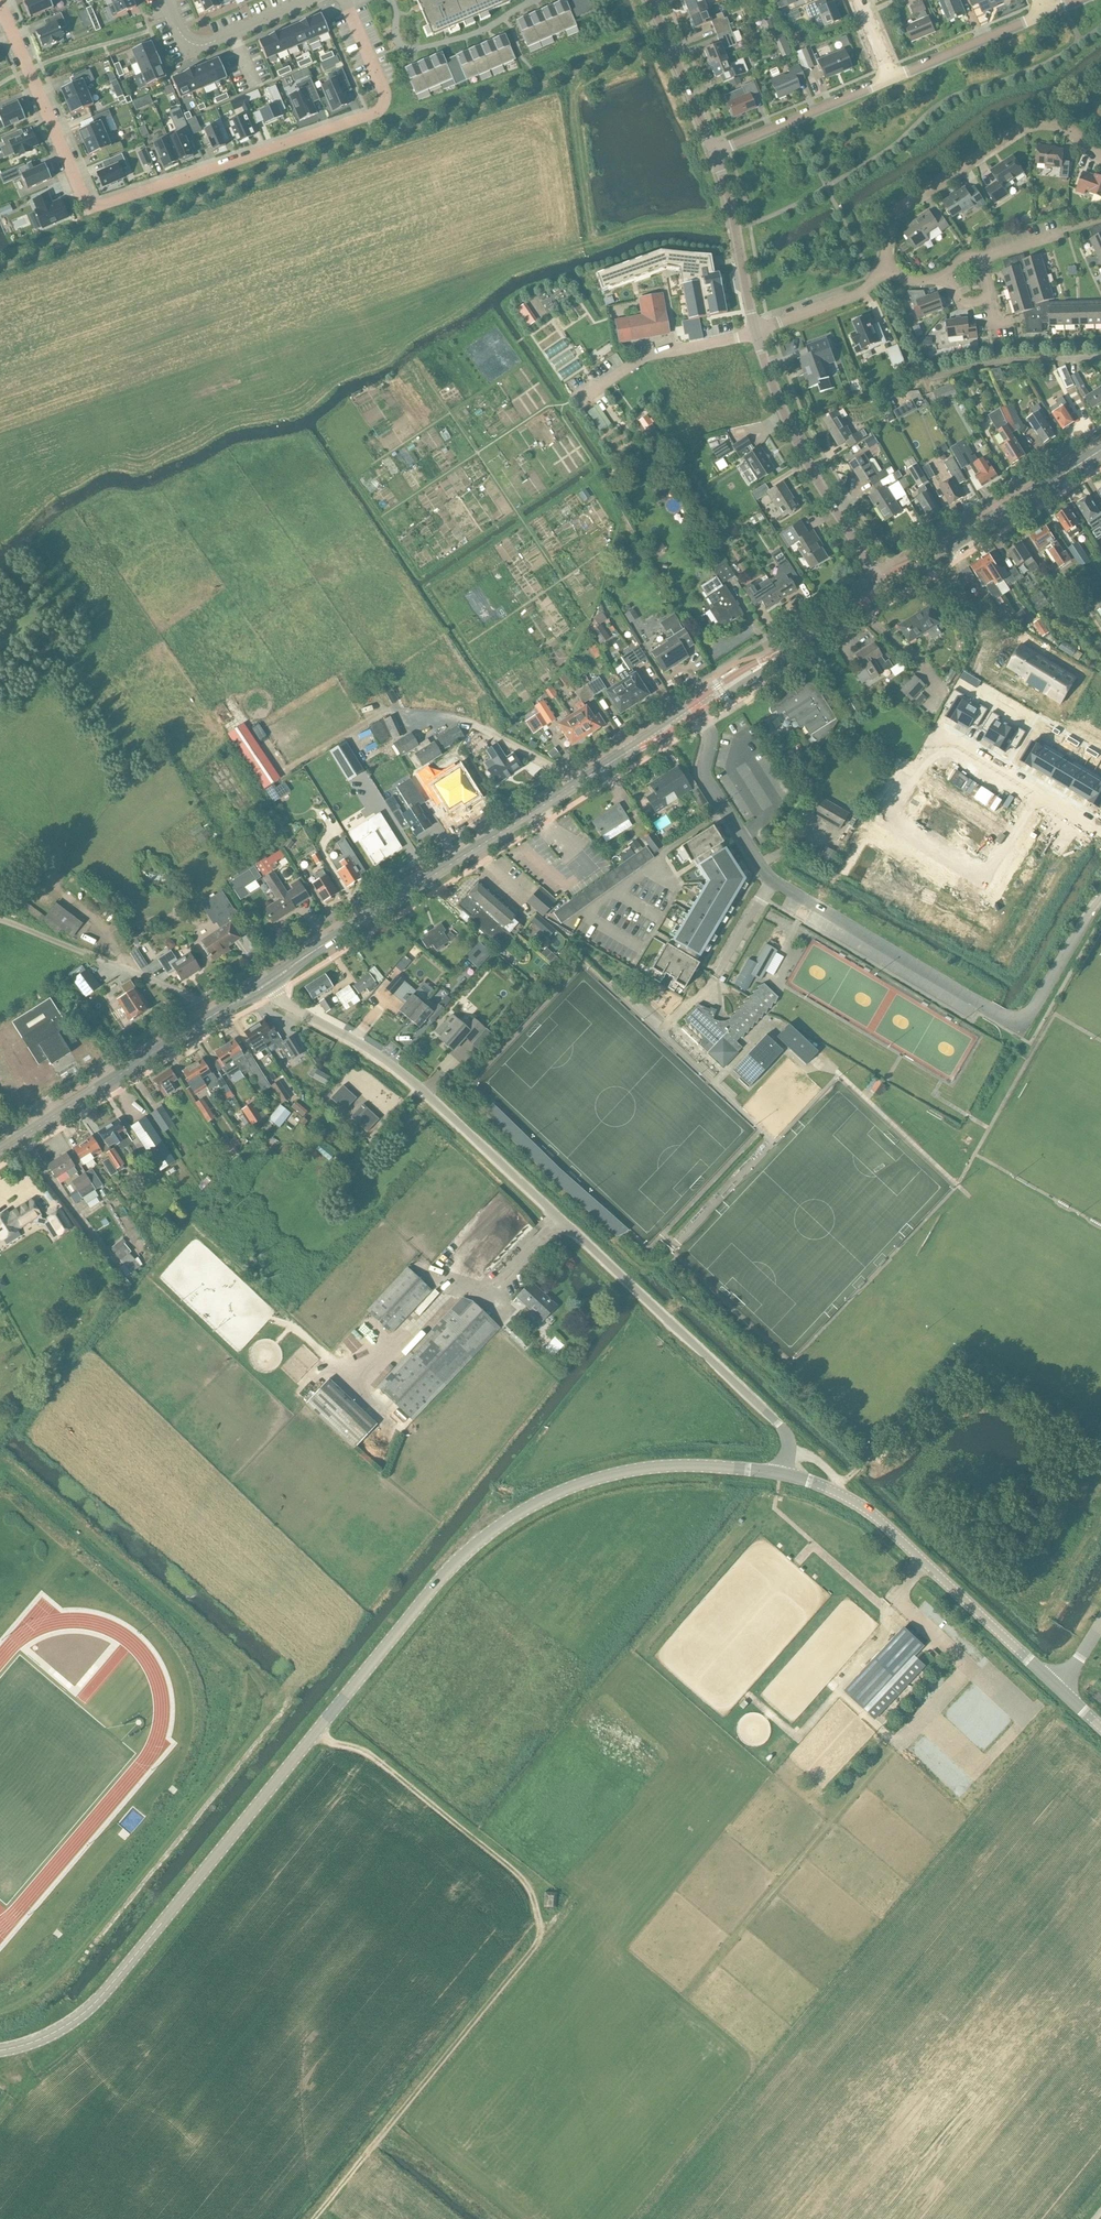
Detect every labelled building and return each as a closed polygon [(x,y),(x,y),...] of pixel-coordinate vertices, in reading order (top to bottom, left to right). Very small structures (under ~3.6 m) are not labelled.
[(24,2),(30,18),(53,8),(50,0),(29,0),(24,2)] [(108,7),(113,18),(136,8),(133,0),(125,0),(108,7)] [(205,16),(221,8),(221,7),(230,3),(230,5),(241,0),(198,0),(205,16)] [(433,39),(509,5),(507,0),(416,0),(433,39)] [(553,5),(564,32),(577,26),(566,0),(565,0),(553,5)] [(570,2),(576,17),(595,9),(591,0),(574,0),(570,2)] [(689,14),(706,7),(703,0),(686,0),(684,1),(689,14)] [(777,0),(769,4),(772,12),(776,10),(780,8),(777,0)] [(814,3),(806,7),(810,18),(820,14),(825,27),(833,24),(833,23),(840,20),(833,4),(827,6),(825,0),(823,0),(814,3)] [(949,22),(966,15),(959,0),(939,0),(949,22)] [(985,11),(993,8),(992,6),(1006,0),(969,0),(972,7),(979,4),(983,12),(985,11)] [(921,3),(911,7),(914,15),(916,14),(919,21),(906,27),(912,42),(913,42),(912,40),(926,35),(926,36),(935,32),(929,18),(928,18),(921,3)] [(552,37),(564,32),(553,5),(541,11),(552,37)] [(711,18),(706,7),(689,14),(695,28),(711,22),(716,34),(731,29),(735,27),(733,23),(730,25),(727,17),(725,18),(723,13),(711,18)] [(798,10),(786,15),(789,22),(801,17),(798,10)] [(552,37),(541,11),(528,16),(540,42),(552,37)] [(47,28),(36,33),(42,46),(49,44),(50,46),(58,42),(57,40),(63,37),(60,30),(67,27),(61,13),(48,19),(51,26),(47,28)] [(321,14),(311,19),(319,37),(329,33),(321,14)] [(540,42),(528,16),(516,21),(527,48),(540,42)] [(319,37),(311,19),(311,18),(300,23),(308,42),(319,37)] [(775,18),(766,21),(770,30),(779,26),(776,18),(775,18)] [(300,24),(290,28),(298,46),(308,42),(300,23),(299,23),(300,24)] [(287,51),(298,46),(290,28),(280,32),(279,32),(287,51)] [(704,50),(710,64),(726,57),(723,50),(737,44),(731,29),(716,34),(718,38),(720,44),(704,50)] [(269,37),(277,55),(287,51),(279,32),(269,37)] [(784,34),(774,38),(782,58),(792,53),(784,34)] [(493,40),(504,65),(516,59),(505,35),(493,40)] [(838,39),(842,47),(848,44),(844,36),(838,39)] [(277,55),(269,37),(258,42),(266,60),(277,55)] [(820,38),(803,45),(804,48),(821,42),(820,38)] [(492,70),(504,65),(493,40),(481,45),(492,70)] [(131,65),(157,54),(157,53),(156,54),(151,42),(132,50),(135,58),(129,61),(131,65)] [(469,50),(480,75),(492,70),(481,45),(469,50)] [(810,48),(803,51),(810,68),(817,65),(810,48)] [(469,50),(457,55),(468,80),(480,75),(469,50)] [(851,68),(844,50),(818,61),(825,79),(851,68)] [(804,71),(810,68),(803,51),(797,54),(804,71)] [(441,84),(453,79),(445,61),(442,53),(429,58),(441,84)] [(162,66),(157,54),(131,65),(137,63),(142,74),(162,66)] [(456,85),(468,80),(457,55),(445,61),(453,79),(456,85)] [(336,56),(328,60),(331,66),(339,63),(336,56)] [(726,57),(710,64),(715,78),(731,72),(734,77),(748,71),(743,58),(729,64),(726,57)] [(417,64),(428,90),(441,84),(429,58),(417,64)] [(219,59),(207,64),(218,89),(222,87),(220,81),(227,78),(219,59)] [(218,89),(207,64),(196,69),(204,88),(214,84),(217,89),(218,89)] [(428,90),(417,64),(404,69),(416,95),(428,90)] [(162,66),(142,74),(147,86),(166,78),(161,66),(162,66)] [(804,79),(800,69),(799,66),(788,70),(790,73),(771,81),(774,88),(778,98),(787,95),(787,93),(799,88),(797,82),(804,79)] [(183,73),(183,74),(192,93),(204,88),(196,69),(195,68),(183,73)] [(306,69),(292,75),(294,82),(309,75),(306,69)] [(322,86),(332,111),(349,104),(342,89),(349,86),(341,69),(328,75),(331,82),(322,86)] [(76,83),(61,89),(66,102),(88,93),(85,85),(95,81),(90,70),(73,77),(76,83)] [(113,72),(107,75),(110,83),(116,80),(113,72)] [(180,98),(192,93),(183,74),(172,79),(180,98)] [(319,100),(310,79),(297,85),(299,90),(289,95),(300,121),(317,114),(310,100),(317,97),(318,100),(319,100)] [(754,82),(741,87),(745,96),(737,99),(735,95),(732,94),(728,96),(727,98),(729,102),(728,103),(734,117),(755,108),(750,96),(758,93),(754,82)] [(273,105),(259,111),(264,121),(265,124),(284,116),(281,111),(285,109),(276,86),(267,89),(273,105)] [(88,93),(66,102),(72,115),(93,105),(88,93)] [(131,102),(135,110),(152,103),(149,95),(131,102)] [(239,98),(230,102),(234,111),(242,107),(244,112),(251,110),(250,109),(248,103),(245,95),(239,98)] [(26,119),(18,102),(0,110),(0,130),(4,128),(26,119)] [(84,144),(111,132),(106,120),(112,117),(109,110),(92,118),(95,124),(79,131),(84,144)] [(177,129),(168,132),(178,156),(196,149),(181,113),(173,116),(177,129)] [(245,113),(228,121),(238,143),(254,135),(245,113)] [(192,118),(187,120),(193,135),(202,131),(195,117),(192,118)] [(217,124),(204,130),(213,151),(226,146),(217,124)] [(145,126),(138,129),(143,139),(149,136),(145,126)] [(20,138),(18,132),(17,131),(1,138),(5,146),(5,145),(9,155),(15,152),(16,155),(18,154),(19,156),(31,151),(30,149),(37,146),(36,144),(39,143),(35,134),(33,135),(32,133),(27,135),(24,136),(20,138)] [(111,132),(84,144),(90,156),(93,155),(106,149),(108,156),(123,149),(120,143),(116,145),(111,132)] [(169,139),(156,145),(158,150),(157,150),(160,159),(161,158),(164,163),(163,164),(165,169),(173,165),(172,163),(178,161),(169,139)] [(1067,181),(1067,178),(1068,178),(1070,162),(1062,161),(1063,150),(1049,149),(1050,147),(1038,146),(1037,163),(1053,165),(1053,167),(1061,167),(1060,177),(1061,178),(1061,180),(1067,181)] [(145,151),(139,153),(144,165),(150,163),(145,151)] [(105,170),(97,174),(103,188),(111,184),(111,186),(117,183),(117,182),(124,179),(121,171),(128,168),(122,154),(108,160),(112,168),(105,170)] [(998,182),(986,189),(995,203),(1009,194),(1004,186),(1024,172),(1013,156),(991,171),(998,182)] [(22,177),(27,189),(51,179),(45,165),(37,168),(34,161),(27,164),(28,165),(25,166),(19,169),(21,175),(22,177)] [(25,166),(24,164),(0,174),(0,175),(4,184),(22,177),(21,175),(19,169),(25,166)] [(1096,175),(1095,179),(1091,177),(1091,176),(1083,173),(1076,191),(1084,194),(1086,189),(1090,191),(1089,193),(1100,198),(1100,176),(1096,175)] [(975,206),(977,208),(985,203),(974,187),(967,192),(965,188),(943,202),(953,217),(962,212),(963,214),(975,206)] [(35,211),(43,228),(68,218),(60,200),(52,203),(48,194),(33,200),(37,210),(35,211)] [(1061,204),(1058,210),(1065,214),(1068,208),(1061,204)] [(0,209),(0,214),(1,217),(3,216),(13,212),(10,205),(0,209)] [(929,240),(942,231),(949,226),(941,215),(935,220),(929,212),(910,224),(910,225),(908,226),(910,230),(905,234),(915,249),(929,240)] [(1091,230),(1094,237),(1090,239),(1100,264),(1100,225),(1091,230)] [(667,254),(597,266),(600,284),(673,270),(685,274),(691,316),(728,308),(721,276),(716,277),(713,262),(673,253),(667,254)] [(1016,315),(1026,312),(1027,316),(1028,333),(1041,333),(1041,323),(1049,322),(1049,326),(1100,325),(1100,302),(1044,304),(1044,302),(1054,299),(1041,255),(1023,260),(1019,262),(1018,257),(1004,261),(1007,269),(1002,271),(1016,315)] [(908,291),(914,308),(918,318),(944,309),(938,293),(927,298),(924,291),(908,291)] [(659,331),(660,335),(669,333),(663,295),(641,298),(643,316),(616,320),(620,342),(641,338),(640,334),(659,331)] [(531,309),(524,314),(525,314),(529,322),(535,318),(536,317),(531,309)] [(882,345),(881,342),(885,340),(880,328),(878,329),(876,325),(873,327),(869,316),(862,319),(862,317),(854,321),(858,332),(852,335),(856,345),(857,346),(862,344),(864,349),(871,346),(872,349),(882,345)] [(690,341),(703,339),(701,327),(699,318),(689,320),(682,322),(684,336),(689,335),(690,341)] [(978,338),(976,323),(968,324),(968,318),(947,321),(949,338),(969,335),(970,339),(978,338)] [(917,327),(914,328),(912,329),(916,340),(918,339),(921,338),(917,327)] [(924,346),(932,346),(933,338),(923,338),(924,344),(924,346)] [(834,357),(832,352),(828,339),(807,347),(810,355),(800,358),(811,388),(818,385),(822,394),(832,389),(828,379),(822,362),(834,357)] [(894,366),(904,362),(898,346),(887,350),(894,366)] [(1065,366),(1057,370),(1066,390),(1075,386),(1065,366)] [(558,373),(563,382),(569,378),(564,369),(558,373)] [(1090,395),(1084,385),(1078,373),(1071,376),(1078,388),(1085,399),(1086,398),(1093,409),(1100,404),(1100,389),(1100,388),(1090,395)] [(953,383),(933,391),(937,401),(957,393),(953,383)] [(1075,387),(1066,391),(1071,402),(1080,398),(1075,387)] [(1075,422),(1070,412),(1069,411),(1070,410),(1063,397),(1056,401),(1058,404),(1051,409),(1054,413),(1053,413),(1057,420),(1063,429),(1075,422)] [(913,401),(894,411),(898,420),(918,410),(913,401)] [(597,404),(588,412),(602,432),(611,425),(597,404)] [(1048,419),(1043,411),(1039,405),(1032,409),(1036,415),(1028,420),(1044,444),(1056,436),(1046,420),(1048,419)] [(887,406),(881,410),(885,416),(891,413),(887,406)] [(1001,448),(1006,455),(1012,465),(1026,456),(1015,439),(1011,434),(1018,430),(1006,406),(1001,409),(1001,408),(990,415),(1007,444),(1001,448)] [(837,411),(823,420),(839,446),(846,441),(850,447),(863,439),(863,438),(867,435),(864,430),(859,433),(853,436),(837,411)] [(892,414),(887,417),(890,422),(895,419),(892,414)] [(646,415),(639,421),(644,428),(652,423),(646,415)] [(1023,424),(1019,430),(1024,434),(1028,428),(1023,424)] [(874,435),(868,439),(872,445),(878,441),(874,435)] [(737,454),(741,451),(751,445),(746,437),(732,446),(737,454)] [(964,441),(950,448),(962,469),(970,464),(977,475),(976,476),(983,486),(998,477),(987,461),(984,455),(978,459),(976,455),(973,456),(964,441)] [(724,442),(711,450),(718,461),(731,453),(724,442)] [(942,454),(950,450),(946,443),(938,447),(942,454)] [(858,445),(852,449),(855,453),(861,450),(858,445)] [(760,447),(750,453),(743,457),(758,481),(775,470),(760,447)] [(681,465),(679,462),(673,451),(669,454),(676,468),(681,465)] [(866,454),(860,458),(850,464),(863,483),(870,479),(874,486),(894,473),(892,467),(886,471),(885,469),(882,471),(875,460),(873,459),(870,461),(866,454)] [(913,456),(907,460),(911,466),(917,463),(913,456)] [(953,479),(940,486),(951,504),(964,497),(958,485),(966,481),(953,457),(944,463),(953,479)] [(918,463),(908,469),(911,475),(916,483),(919,488),(929,482),(918,463)] [(929,465),(923,468),(930,479),(935,476),(929,465)] [(894,473),(874,486),(878,492),(871,496),(876,505),(875,506),(876,508),(879,506),(887,519),(885,519),(886,521),(901,511),(887,489),(899,482),(894,473)] [(765,484),(756,490),(752,492),(757,500),(769,493),(784,518),(795,511),(795,510),(798,508),(782,483),(770,491),(765,484)] [(656,488),(656,492),(658,495),(662,495),(665,493),(665,489),(663,486),(659,486),(656,488)] [(919,489),(922,494),(917,498),(929,517),(940,510),(928,491),(925,486),(919,489)] [(1095,506),(1089,496),(1077,504),(1088,521),(1093,530),(1100,525),(1100,512),(1100,513),(1095,506)] [(1080,524),(1075,517),(1069,508),(1056,516),(1070,537),(1079,532),(1076,527),(1080,524)] [(760,512),(755,516),(759,522),(764,519),(760,512)] [(755,516),(750,519),(753,525),(759,522),(755,516)] [(799,550),(805,559),(811,569),(827,558),(818,543),(820,542),(813,531),(807,534),(800,523),(781,535),(789,547),(799,540),(803,547),(799,550)] [(916,526),(905,533),(909,539),(919,532),(916,526)] [(1056,542),(1052,536),(1046,527),(1031,537),(1039,549),(1043,547),(1045,550),(1048,548),(1061,567),(1070,560),(1074,565),(1078,563),(1069,550),(1064,554),(1056,542)] [(1068,548),(1069,550),(1078,563),(1081,567),(1091,561),(1078,542),(1068,548)] [(1031,558),(1027,552),(1021,543),(1009,551),(1019,567),(1026,563),(1032,572),(1039,568),(1032,557),(1031,558)] [(715,570),(716,570),(724,583),(735,575),(732,569),(731,569),(721,555),(717,545),(709,550),(715,559),(708,563),(715,570)] [(989,554),(980,560),(1003,596),(1011,590),(1004,580),(1000,574),(997,569),(998,568),(995,564),(989,554)] [(783,572),(770,580),(782,598),(796,590),(792,583),(798,578),(788,561),(784,556),(777,561),(780,566),(783,570),(782,570),(783,572)] [(1003,596),(980,560),(971,566),(979,580),(984,577),(988,584),(986,586),(993,597),(995,601),(1003,596)] [(1017,582),(1025,577),(1023,574),(1021,575),(1017,569),(1011,573),(1017,582)] [(751,585),(744,589),(747,594),(749,597),(755,606),(762,602),(766,609),(782,598),(770,580),(769,581),(768,579),(753,588),(751,585)] [(1093,583),(1097,590),(1100,588),(1100,585),(1098,580),(1093,583)] [(700,617),(713,636),(713,635),(738,619),(738,620),(739,620),(731,607),(740,601),(740,602),(741,602),(732,588),(731,588),(732,589),(713,601),(712,600),(712,601),(716,608),(701,617),(700,617)] [(1029,601),(1037,613),(1050,604),(1042,592),(1029,601)] [(986,595),(983,601),(988,604),(992,599),(986,595)] [(1097,596),(1086,603),(1087,606),(1097,600),(1097,601),(1099,599),(1097,596)] [(601,645),(606,641),(610,638),(601,624),(608,620),(606,618),(603,613),(604,612),(599,605),(597,609),(600,613),(594,618),(597,624),(594,625),(596,628),(592,631),(601,645)] [(940,623),(936,616),(930,607),(903,624),(907,631),(904,633),(910,642),(923,634),(925,635),(929,633),(933,639),(942,634),(937,625),(940,623)] [(1023,609),(1016,614),(1024,626),(1031,621),(1023,609)] [(663,646),(652,653),(657,662),(663,671),(677,662),(679,664),(689,658),(684,651),(693,645),(687,636),(683,630),(679,624),(680,624),(674,614),(660,623),(666,633),(670,630),(674,636),(662,643),(663,646)] [(1050,633),(1041,619),(1034,623),(1043,637),(1050,633)] [(1060,648),(1080,660),(1083,654),(1077,650),(1079,648),(1072,644),(1071,646),(1064,642),(1060,648)] [(855,655),(863,667),(863,666),(871,678),(879,673),(880,674),(881,673),(882,675),(893,667),(889,660),(885,663),(881,657),(882,656),(874,643),(866,648),(866,649),(857,655),(856,654),(855,655)] [(589,648),(595,659),(602,655),(595,644),(589,648)] [(632,650),(640,663),(647,658),(640,646),(639,645),(632,650)] [(1075,677),(1031,650),(1022,645),(1008,667),(1027,679),(1025,682),(1059,703),(1075,677)] [(629,670),(640,663),(632,650),(621,657),(629,670)] [(951,668),(944,680),(950,684),(957,672),(951,668)] [(630,695),(643,686),(634,672),(630,675),(626,669),(619,674),(624,682),(622,683),(630,695)] [(981,682),(965,672),(961,679),(977,689),(981,682)] [(900,691),(912,701),(926,685),(914,675),(910,680),(906,677),(901,682),(905,686),(900,691)] [(588,685),(587,686),(594,697),(606,689),(599,678),(591,683),(586,676),(583,678),(588,685)] [(607,692),(614,704),(620,713),(635,703),(630,695),(622,683),(607,692)] [(770,710),(770,712),(772,714),(779,709),(781,713),(785,711),(791,721),(795,718),(801,728),(805,726),(811,735),(812,735),(818,741),(817,745),(820,749),(832,731),(832,730),(838,721),(836,719),(818,689),(817,690),(815,686),(813,685),(811,684),(808,683),(806,684),(802,687),(802,686),(772,705),(770,707),(770,710)] [(583,704),(588,701),(581,689),(577,684),(572,688),(576,693),(581,701),(576,704),(580,710),(572,715),(580,727),(597,716),(597,715),(593,717),(586,707),(585,707),(583,704)] [(587,686),(581,689),(588,701),(594,697),(587,686)] [(630,695),(635,703),(648,695),(643,686),(630,695)] [(551,687),(546,691),(551,700),(557,696),(551,687)] [(950,710),(946,716),(957,723),(968,704),(959,699),(962,694),(955,689),(944,707),(950,710)] [(399,700),(394,691),(387,695),(392,704),(399,700)] [(919,707),(927,698),(922,694),(914,703),(919,707)] [(1002,694),(998,701),(1014,711),(1019,704),(1002,694)] [(853,696),(844,701),(853,717),(863,712),(858,704),(853,696)] [(968,704),(957,723),(968,729),(972,723),(978,727),(988,710),(981,705),(978,710),(968,704)] [(547,725),(552,722),(542,705),(537,709),(539,713),(547,725)] [(988,733),(985,739),(996,745),(1007,727),(997,722),(1000,716),(992,712),(982,729),(988,733)] [(539,730),(547,725),(539,713),(531,718),(539,730)] [(597,716),(580,727),(585,736),(604,724),(598,714),(597,715),(597,716)] [(394,715),(369,726),(378,747),(393,740),(403,736),(399,726),(394,717),(394,715)] [(558,724),(566,736),(580,727),(572,715),(558,724)] [(244,723),(228,734),(234,744),(264,789),(280,779),(251,735),(244,723)] [(750,730),(754,735),(759,732),(756,726),(750,730)] [(445,749),(463,737),(456,727),(438,739),(445,749)] [(580,727),(566,736),(572,745),(585,736),(580,727)] [(1007,727),(996,745),(1006,752),(1010,746),(1016,750),(1026,732),(1019,728),(1016,732),(1007,727)] [(544,734),(540,738),(544,743),(549,739),(544,734)] [(395,745),(396,747),(402,756),(407,753),(417,768),(422,765),(422,766),(441,754),(435,744),(431,746),(428,741),(419,747),(412,735),(395,745)] [(346,741),(329,752),(348,782),(365,772),(346,741)] [(1032,742),(1021,761),(1032,767),(1043,749),(1032,742)] [(486,750),(491,759),(484,763),(488,770),(497,784),(523,768),(513,754),(507,758),(497,743),(486,750)] [(1043,749),(1032,767),(1041,773),(1052,754),(1043,749)] [(1052,754),(1041,773),(1051,779),(1062,760),(1052,754)] [(1062,760),(1051,779),(1061,784),(1072,766),(1062,760)] [(1072,766),(1061,784),(1070,790),(1081,772),(1072,766)] [(656,813),(681,797),(691,790),(677,768),(676,768),(678,770),(663,780),(662,778),(650,785),(653,791),(654,794),(647,799),(656,813)] [(1081,772),(1070,790),(1080,796),(1091,777),(1081,772)] [(436,778),(427,784),(437,800),(443,796),(452,812),(465,803),(468,807),(479,800),(463,773),(441,786),(436,778)] [(1091,777),(1080,796),(1090,802),(1100,783),(1091,777)] [(403,815),(411,829),(413,831),(416,836),(424,831),(422,829),(429,824),(418,807),(425,802),(419,793),(411,780),(397,788),(411,811),(403,815)] [(266,792),(273,803),(289,791),(282,781),(266,792)] [(1090,802),(1100,808),(1100,807),(1100,783),(1090,802)] [(690,794),(699,808),(705,817),(713,812),(698,788),(690,794)] [(848,814),(818,797),(809,812),(840,830),(848,814)] [(600,832),(602,836),(628,819),(619,805),(607,813),(609,816),(605,819),(604,817),(594,824),(599,831),(598,831),(599,833),(600,832)] [(380,813),(348,833),(355,843),(359,841),(375,866),(385,859),(383,857),(401,846),(380,813)] [(408,826),(400,813),(395,816),(403,829),(408,826)] [(218,836),(209,823),(204,827),(206,830),(197,837),(204,847),(218,836)] [(199,824),(189,832),(193,837),(203,830),(199,824)] [(735,892),(742,880),(720,845),(723,843),(713,827),(680,847),(691,863),(696,860),(710,882),(674,943),(675,943),(672,948),(666,944),(651,969),(662,976),(663,972),(669,976),(669,977),(670,976),(676,980),(674,983),(684,989),(699,964),(696,962),(703,950),(701,949),(705,942),(707,942),(707,941),(706,941),(710,934),(712,935),(720,922),(718,920),(722,913),(723,914),(724,913),(723,912),(727,905),(729,907),(737,893),(735,892)] [(671,829),(667,832),(667,837),(672,839),(676,836),(675,831),(671,829)] [(660,832),(655,835),(663,846),(667,843),(660,832)] [(652,833),(644,839),(654,853),(662,847),(652,833)] [(343,854),(331,862),(338,872),(341,878),(347,887),(362,878),(360,876),(366,872),(345,839),(337,844),(343,854)] [(636,840),(629,846),(634,853),(642,847),(636,840)] [(292,841),(286,847),(289,849),(294,843),(292,841)] [(654,858),(652,855),(646,847),(614,870),(571,900),(553,913),(561,924),(654,858)] [(826,847),(818,862),(830,868),(838,854),(826,847)] [(256,865),(263,876),(273,870),(271,866),(285,858),(280,851),(256,865)] [(323,861),(318,852),(312,856),(317,865),(323,861)] [(254,867),(229,883),(240,900),(249,895),(245,888),(260,878),(261,877),(254,867)] [(313,884),(318,892),(323,902),(337,893),(326,876),(323,870),(314,876),(317,881),(313,884)] [(309,897),(304,888),(299,880),(291,885),(294,889),(287,894),(273,874),(265,879),(280,902),(266,911),(274,922),(275,922),(274,922),(275,921),(273,919),(285,911),(287,914),(295,909),(293,906),(297,904),(297,905),(309,897)] [(522,927),(513,919),(516,915),(479,882),(458,906),(470,917),(468,920),(498,947),(502,942),(505,944),(508,940),(506,938),(510,933),(514,937),(522,927)] [(527,903),(536,911),(543,917),(557,901),(554,899),(540,887),(540,888),(527,903)] [(223,891),(213,897),(204,903),(216,922),(217,922),(221,929),(202,942),(211,955),(207,957),(208,959),(212,957),(214,960),(224,954),(221,950),(240,938),(232,925),(241,919),(223,891)] [(46,917),(31,905),(25,901),(21,906),(27,910),(39,920),(43,921),(59,934),(62,929),(73,937),(82,925),(84,921),(58,901),(55,905),(46,917)] [(537,914),(531,921),(549,938),(555,930),(537,914)] [(448,941),(457,931),(453,928),(446,936),(444,933),(446,931),(441,924),(437,927),(438,928),(434,931),(433,930),(427,935),(426,934),(420,938),(427,948),(433,944),(436,949),(448,941)] [(166,940),(165,943),(165,946),(168,949),(171,950),(173,950),(175,949),(177,947),(175,943),(173,941),(168,937),(166,940)] [(479,942),(465,957),(478,969),(492,953),(490,952),(484,946),(479,942)] [(749,959),(735,984),(746,990),(754,976),(761,980),(777,951),(765,945),(755,963),(749,959)] [(567,946),(561,952),(565,955),(570,950),(567,946)] [(546,948),(541,954),(554,966),(559,960),(546,948)] [(137,949),(130,954),(141,970),(148,966),(137,949)] [(171,950),(158,959),(167,974),(175,970),(182,981),(200,969),(190,954),(178,961),(171,950)] [(394,967),(401,972),(410,961),(403,955),(394,967)] [(369,971),(378,981),(378,980),(381,984),(386,978),(376,966),(369,971)] [(115,973),(101,967),(96,980),(110,986),(115,973)] [(87,970),(73,980),(86,998),(100,987),(87,970)] [(354,986),(359,994),(366,988),(369,992),(377,985),(375,982),(369,974),(354,986)] [(69,975),(65,978),(70,985),(73,982),(69,975)] [(313,1000),(333,987),(325,975),(305,987),(313,1000)] [(399,1011),(409,1019),(422,1004),(413,996),(416,993),(397,976),(386,989),(393,995),(393,994),(405,1004),(399,1011)] [(150,1009),(136,988),(131,980),(124,985),(129,993),(118,1000),(131,1021),(150,1009)] [(764,984),(757,987),(758,989),(753,992),(754,994),(748,997),(749,999),(744,1002),(745,1004),(739,1007),(740,1009),(734,1012),(735,1014),(730,1017),(731,1019),(725,1022),(726,1024),(722,1028),(718,1024),(719,1022),(713,1019),(714,1017),(708,1015),(709,1012),(703,1010),(704,1008),(697,1005),(684,1019),(687,1026),(690,1025),(692,1030),(694,1029),(697,1035),(699,1034),(702,1040),(704,1039),(709,1043),(703,1049),(723,1068),(742,1048),(736,1042),(740,1037),(743,1038),(745,1033),(747,1033),(750,1028),(752,1029),(754,1023),(757,1024),(759,1018),(761,1019),(764,1013),(766,1014),(768,1008),(771,1009),(773,1003),(775,1004),(778,997),(764,984)] [(76,985),(69,990),(72,994),(79,989),(76,985)] [(356,996),(349,986),(336,994),(346,1010),(360,1001),(356,995),(356,996)] [(54,989),(35,1002),(38,1007),(40,1010),(59,997),(54,989)] [(80,994),(73,999),(75,1002),(82,998),(80,994)] [(59,997),(40,1010),(43,1014),(45,1017),(64,1004),(59,997)] [(335,1007),(329,997),(320,1003),(326,1012),(335,1007)] [(85,1001),(81,1004),(86,1010),(90,1008),(85,1001)] [(64,1004),(45,1017),(48,1021),(48,1022),(50,1024),(69,1011),(64,1004)] [(432,1012),(422,1004),(409,1019),(419,1028),(429,1016),(434,1020),(432,1023),(444,1009),(439,1004),(432,1012)] [(69,1011),(50,1024),(53,1029),(55,1032),(55,1031),(56,1032),(75,1019),(69,1011)] [(435,1032),(442,1037),(440,1039),(453,1051),(465,1037),(472,1043),(485,1029),(475,1020),(466,1030),(451,1016),(446,1022),(445,1021),(435,1032)] [(264,1021),(254,1027),(267,1047),(275,1043),(280,1050),(282,1048),(289,1061),(305,1051),(295,1035),(283,1043),(272,1025),(268,1028),(264,1021)] [(779,1034),(776,1037),(806,1065),(818,1052),(789,1024),(779,1034)] [(62,1043),(61,1044),(71,1059),(73,1058),(72,1058),(98,1040),(88,1026),(63,1044),(62,1043)] [(267,1047),(254,1027),(245,1033),(252,1044),(250,1046),(259,1060),(264,1057),(260,1052),(267,1047)] [(377,1047),(381,1042),(382,1042),(384,1039),(378,1034),(374,1031),(367,1040),(377,1047)] [(733,1071),(740,1078),(739,1079),(748,1088),(783,1051),(767,1035),(733,1071)] [(0,1039),(0,1053),(10,1046),(9,1045),(9,1044),(7,1042),(4,1037),(0,1039)] [(234,1040),(225,1047),(239,1070),(242,1074),(242,1073),(244,1076),(250,1072),(258,1085),(264,1093),(272,1087),(271,1086),(260,1068),(255,1060),(249,1051),(244,1054),(240,1047),(239,1048),(234,1040)] [(0,1053),(0,1067),(16,1056),(15,1054),(13,1051),(10,1046),(0,1053)] [(239,1070),(225,1047),(216,1052),(220,1060),(218,1061),(224,1070),(228,1077),(230,1080),(232,1078),(231,1076),(239,1070)] [(0,1067),(0,1072),(5,1079),(5,1080),(15,1073),(24,1067),(23,1065),(21,1062),(16,1056),(0,1067)] [(37,1059),(34,1062),(38,1069),(42,1066),(37,1059)] [(202,1060),(192,1066),(206,1088),(209,1091),(218,1085),(218,1086),(224,1096),(227,1100),(233,1095),(231,1092),(231,1091),(228,1086),(222,1076),(217,1079),(209,1066),(207,1067),(202,1060)] [(24,1067),(15,1073),(21,1083),(24,1081),(27,1086),(35,1081),(36,1081),(25,1065),(24,1065),(25,1066),(24,1067)] [(206,1088),(192,1066),(184,1072),(192,1085),(190,1086),(196,1095),(206,1088)] [(153,1081),(160,1090),(161,1091),(162,1090),(166,1096),(177,1089),(174,1083),(178,1080),(170,1069),(153,1081)] [(330,1077),(317,1070),(313,1078),(326,1085),(330,1077)] [(4,1079),(3,1080),(14,1096),(15,1095),(14,1095),(23,1089),(26,1087),(27,1086),(24,1081),(21,1083),(15,1073),(5,1080),(5,1079),(4,1080),(4,1079)] [(875,1093),(881,1097),(887,1086),(877,1080),(871,1091),(875,1093)] [(279,1081),(271,1086),(272,1087),(282,1104),(290,1098),(279,1081)] [(343,1085),(331,1098),(345,1111),(357,1098),(343,1085)] [(213,1115),(210,1110),(203,1099),(196,1103),(206,1119),(213,1115)] [(252,1104),(243,1110),(253,1125),(262,1120),(252,1104)] [(363,1104),(355,1112),(351,1117),(367,1132),(379,1119),(363,1104)] [(272,1116),(269,1120),(279,1127),(290,1113),(286,1110),(281,1105),(272,1116)] [(162,1107),(151,1114),(164,1133),(175,1126),(162,1107)] [(228,1107),(224,1110),(228,1117),(233,1114),(234,1112),(231,1108),(228,1107)] [(239,1117),(247,1129),(252,1125),(245,1114),(239,1117)] [(138,1138),(152,1158),(161,1171),(175,1162),(152,1127),(146,1118),(131,1127),(138,1137),(138,1138)] [(99,1133),(109,1147),(117,1142),(118,1144),(123,1141),(120,1138),(127,1133),(118,1120),(99,1133)] [(226,1135),(219,1140),(228,1152),(229,1152),(236,1147),(241,1144),(236,1137),(230,1141),(226,1135)] [(92,1137),(83,1143),(94,1159),(103,1153),(92,1137)] [(147,1162),(152,1158),(138,1138),(133,1142),(147,1162)] [(94,1159),(83,1143),(74,1149),(84,1165),(94,1159)] [(321,1143),(315,1150),(328,1161),(335,1154),(321,1143)] [(109,1158),(117,1169),(125,1164),(115,1149),(107,1154),(109,1158)] [(68,1153),(67,1153),(59,1158),(59,1159),(50,1166),(49,1165),(48,1165),(57,1178),(60,1184),(79,1173),(75,1166),(76,1166),(68,1153)] [(109,1158),(103,1162),(112,1176),(119,1172),(117,1169),(109,1158)] [(92,1169),(85,1173),(96,1190),(103,1185),(97,1177),(92,1169)] [(85,1173),(72,1182),(77,1190),(70,1195),(75,1203),(83,1198),(87,1203),(99,1196),(95,1191),(96,1190),(85,1173)] [(3,1241),(11,1236),(19,1231),(17,1228),(29,1221),(30,1222),(33,1220),(40,1215),(41,1215),(37,1209),(32,1200),(19,1208),(20,1210),(10,1216),(7,1212),(0,1216),(0,1243),(3,1241)] [(491,1201),(470,1224),(485,1237),(505,1215),(491,1201)] [(181,1205),(176,1209),(183,1215),(187,1211),(181,1205)] [(62,1209),(47,1218),(59,1237),(74,1227),(62,1209)] [(106,1219),(101,1222),(104,1227),(109,1223),(106,1219)] [(123,1238),(111,1249),(117,1257),(124,1264),(120,1268),(127,1276),(131,1273),(142,1265),(138,1257),(135,1260),(130,1253),(132,1252),(125,1244),(127,1243),(123,1238)] [(419,1265),(416,1272),(424,1276),(422,1281),(436,1288),(442,1276),(419,1265)] [(390,1334),(399,1324),(430,1291),(407,1269),(366,1311),(390,1334)] [(531,1282),(524,1290),(517,1297),(542,1321),(556,1306),(531,1282)] [(123,1288),(115,1284),(112,1292),(119,1296),(123,1288)] [(452,1311),(411,1353),(378,1389),(412,1421),(499,1329),(473,1303),(459,1318),(452,1311)] [(548,1340),(544,1346),(551,1352),(556,1346),(548,1340)] [(377,1424),(329,1379),(306,1403),(354,1449),(377,1424)] [(796,1650),(834,1685),(879,1636),(841,1601),(796,1650)] [(864,1709),(894,1677),(924,1645),(905,1627),(845,1691),(864,1709)] [(544,1907),(556,1907),(557,1893),(545,1892),(544,1907)] [(7,1969),(18,1957),(10,1951),(3,1959),(0,1956),(0,1962),(7,1969)]
